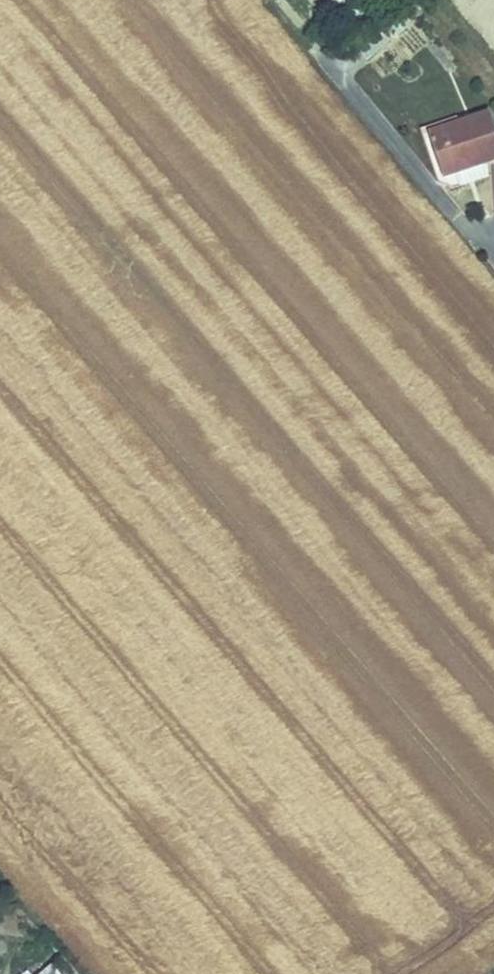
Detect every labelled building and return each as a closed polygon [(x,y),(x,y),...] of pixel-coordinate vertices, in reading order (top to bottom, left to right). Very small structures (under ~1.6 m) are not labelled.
[(493,104),(430,126),(446,173),(462,168),(460,161),(480,154),(482,161),(493,157),(493,107),(493,104)] [(41,973),(58,973),(51,966),(41,973)]
